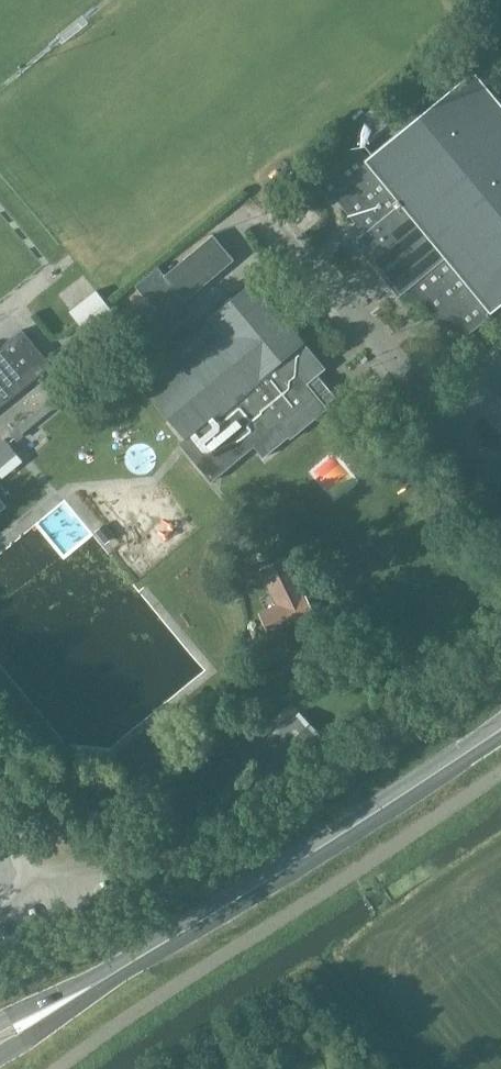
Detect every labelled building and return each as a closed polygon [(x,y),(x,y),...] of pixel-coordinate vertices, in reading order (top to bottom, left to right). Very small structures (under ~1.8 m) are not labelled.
[(493,91),(474,69),(367,156),(358,146),(316,181),(331,200),(335,197),(364,232),(354,240),(399,295),(409,287),(441,326),(437,329),(452,347),(496,311),(493,308),(500,301),(500,84),(493,91)] [(355,126),(362,134),(376,123),(369,115),(355,126)] [(174,328),(195,310),(186,299),(234,259),(213,234),(165,273),(159,265),(136,285),(147,298),(126,315),(154,348),(176,331),(174,328)] [(325,368),(303,340),(254,280),(136,378),(148,393),(185,437),(179,442),(211,481),(254,445),(263,456),(289,435),(291,438),(328,407),(307,383),(325,368)] [(107,301),(79,323),(88,335),(115,312),(109,305),(107,301)] [(51,363),(22,330),(0,347),(0,405),(51,363)] [(58,393),(10,432),(18,441),(25,435),(23,433),(58,404),(60,406),(65,402),(58,393)] [(0,442),(0,466),(17,452),(5,438),(0,442)] [(95,531),(105,543),(115,535),(105,522),(95,531)] [(259,611),(270,635),(315,613),(304,590),(302,591),(285,557),(262,568),(278,602),(259,611)] [(335,609),(324,614),(328,623),(339,618),(335,609)] [(299,711),(273,737),(296,760),(322,734),(299,711)]
